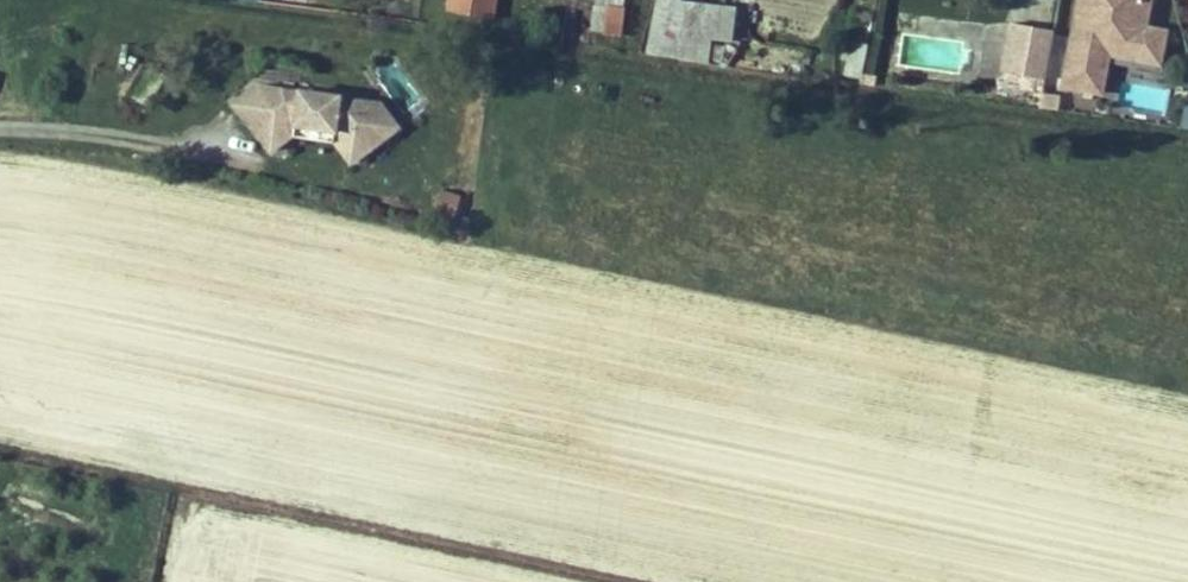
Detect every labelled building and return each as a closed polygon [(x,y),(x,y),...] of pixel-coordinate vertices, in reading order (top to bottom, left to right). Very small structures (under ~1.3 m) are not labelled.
[(494,18),(497,0),(454,0),(452,12),(494,18)] [(650,53),(685,58),(689,34),(710,37),(714,4),(680,0),(659,0),(650,53)] [(1150,27),(1153,0),(1077,0),(1063,91),(1104,97),(1109,63),(1163,71),(1169,30),(1150,27)] [(601,31),(607,32),(612,6),(597,4),(593,29),(601,31)] [(737,7),(714,4),(710,37),(733,39),(737,7)] [(612,6),(607,32),(622,34),(626,9),(612,6)] [(1011,24),(1000,72),(1045,82),(1055,33),(1011,24)] [(845,41),(842,76),(864,78),(866,43),(845,41)] [(261,84),(294,87),(296,68),(263,64),(261,84)] [(273,150),(291,136),(284,126),(290,122),(344,129),(345,130),(363,154),(401,125),(383,102),(342,96),(342,94),(302,89),(302,91),(261,85),(238,103),(273,150)] [(1184,105),(1180,128),(1187,130),(1187,105),(1184,105)] [(284,126),(291,136),(297,132),(336,137),(354,161),(363,154),(345,130),(344,129),(290,122),(284,126)] [(459,218),(462,195),(438,191),(435,214),(459,218)]
